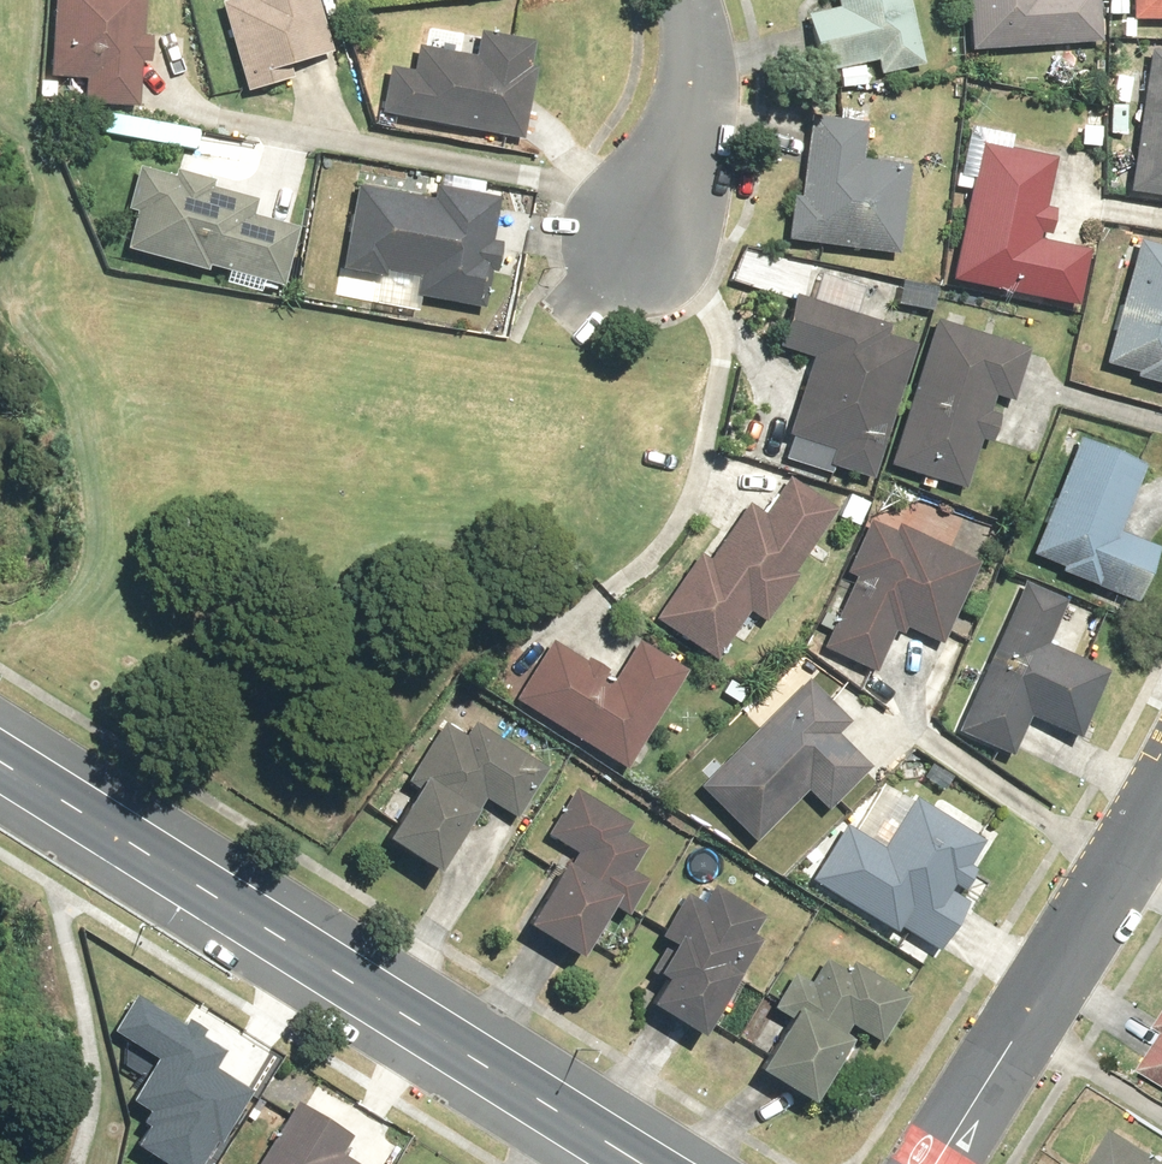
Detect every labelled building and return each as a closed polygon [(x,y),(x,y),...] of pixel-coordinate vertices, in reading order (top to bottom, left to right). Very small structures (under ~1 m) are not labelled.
[(50,73),(83,74),(82,103),(136,105),(139,58),(150,58),(151,32),(140,32),(141,0),(53,0),(50,73)] [(318,0),(217,0),(240,86),(291,72),(288,60),(331,49),(318,0)] [(909,0),(838,0),(839,3),(804,11),(818,71),(878,57),(880,68),(923,58),(909,0)] [(967,45),(1101,37),(1099,0),(964,0),(967,45)] [(1128,15),(1161,15),(1161,0),(1129,0),(1128,15)] [(387,61),(378,106),(522,135),(536,64),(526,62),(530,37),(480,27),(475,54),(417,42),(413,66),(387,61)] [(1149,45),(1127,188),(1161,194),(1161,47),(1149,45)] [(867,117),(810,110),(800,192),(790,191),(785,233),(901,247),(911,161),(862,155),(867,117)] [(1057,154),(979,137),(949,274),(1079,302),(1091,246),(1039,235),(1040,229),(1049,231),(1054,205),(1046,203),(1057,154)] [(132,203),(121,241),(205,265),(206,260),(285,282),(302,224),(249,209),(254,192),(210,180),(213,171),(172,160),(169,168),(131,158),(120,200),(132,203)] [(433,194),(355,179),(339,266),(385,274),(387,267),(415,272),(411,292),(485,306),(498,237),(490,235),(498,193),(435,182),(433,194)] [(1139,235),(1105,360),(1135,368),(1133,377),(1161,385),(1161,242),(1139,235)] [(900,277),(897,300),(932,305),(936,283),(900,277)] [(871,473),(913,340),(887,332),(890,322),(790,290),(774,340),(813,352),(780,456),(829,471),(832,461),(871,473)] [(1030,344),(935,315),(889,462),(966,486),(982,436),(988,438),(997,409),(991,407),(996,392),(1013,398),(1030,344)] [(1144,461),(1077,434),(1030,551),(1138,595),(1159,545),(1117,528),(1144,461)] [(764,616),(834,507),(785,476),(763,510),(747,499),(710,557),(698,550),(655,618),(716,656),(748,606),(764,616)] [(870,497),(848,487),(836,511),(859,522),(870,497)] [(939,639),(977,558),(896,521),(892,528),(869,518),(845,570),(855,574),(822,645),(874,669),(894,626),(902,629),(905,623),(939,639)] [(1061,601),(1021,583),(952,733),(1003,755),(1021,717),(1070,740),(1100,675),(1039,647),(1061,601)] [(544,640),(507,700),(620,771),(680,674),(633,644),(609,682),(544,640)] [(692,787),(745,844),(801,790),(819,810),(863,768),(830,735),(841,724),(801,683),(692,787)] [(457,741),(438,728),(399,784),(405,789),(369,841),(418,875),(472,799),(504,821),(539,771),(470,722),(457,741)] [(513,929),(564,960),(597,906),(618,918),(641,881),(626,872),(640,849),(618,836),(624,825),(569,791),(541,836),(570,854),(559,872),(551,867),(513,929)] [(838,826),(803,881),(882,931),(886,924),(927,949),(958,899),(949,894),(980,844),(912,802),(881,852),(838,826)] [(699,904),(681,891),(649,939),(660,948),(640,977),(651,983),(634,1007),(684,1041),(753,941),(746,935),(755,920),(709,889),(699,904)] [(870,1042),(897,998),(847,967),(844,973),(823,960),(805,989),(787,978),(767,1010),(777,1016),(743,1072),(795,1104),(843,1025),(870,1042)] [(135,1141),(173,1163),(197,1163),(213,1139),(218,1142),(252,1088),(215,1065),(226,1045),(139,992),(120,1024),(160,1049),(131,1096),(154,1110),(135,1141)] [(1154,1023),(1161,1029),(1161,1010),(1154,1023)] [(1137,1068),(1161,1085),(1161,1029),(1137,1068)] [(346,1152),(355,1137),(303,1104),(265,1163),(366,1163),(346,1152)] [(1111,1130),(1090,1163),(1161,1163),(1161,1162),(1111,1130)] [(229,1163),(250,1163),(235,1155),(229,1163)]
